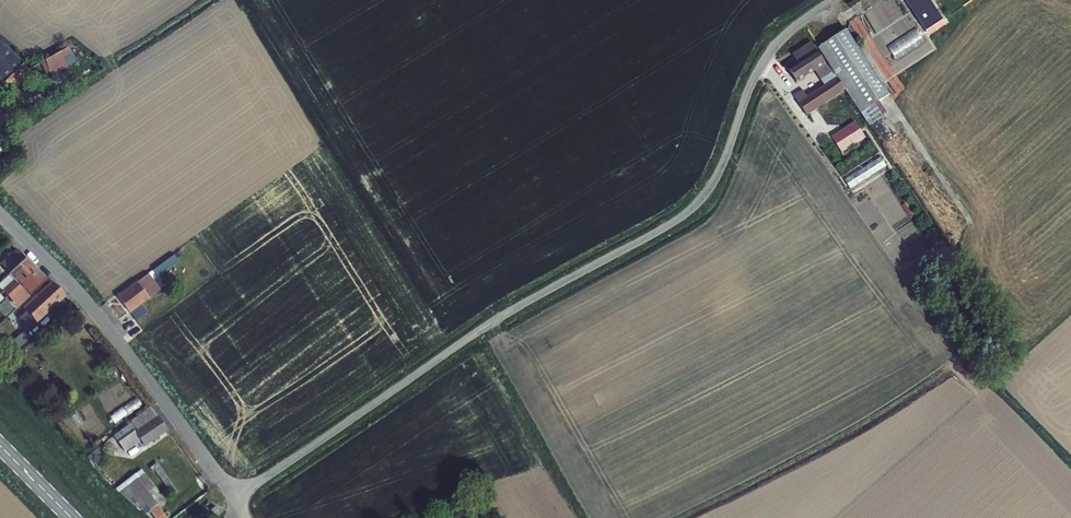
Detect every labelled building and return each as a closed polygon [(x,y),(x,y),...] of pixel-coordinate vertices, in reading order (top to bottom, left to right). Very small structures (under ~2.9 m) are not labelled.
[(924,25),(941,14),(932,0),(907,0),(924,25)] [(920,28),(892,46),(899,58),(927,40),(920,28)] [(886,93),(867,65),(842,29),(818,45),(862,109),(886,93)] [(819,60),(808,42),(790,54),(792,58),(781,66),(793,83),(811,70),(816,79),(791,97),(803,117),(843,90),(827,68),(819,60)] [(0,43),(0,81),(9,90),(28,71),(27,70),(0,43)] [(52,73),(78,61),(70,45),(45,58),(52,73)] [(858,111),(862,109),(818,45),(815,46),(858,111)] [(824,151),(859,128),(853,119),(818,142),(824,151)] [(876,153),(859,128),(824,151),(842,177),(876,153)] [(883,155),(846,179),(852,188),(889,164),(883,155)] [(3,262),(10,269),(26,254),(19,247),(3,262)] [(161,274),(180,260),(175,253),(156,268),(161,274)] [(4,285),(10,291),(38,265),(26,254),(10,269),(15,274),(4,285)] [(38,265),(10,291),(22,304),(50,277),(38,265)] [(157,292),(147,277),(116,297),(129,316),(141,308),(138,304),(157,292)] [(67,293),(54,281),(33,302),(31,307),(28,309),(39,320),(67,293)] [(16,306),(6,297),(0,304),(0,309),(7,315),(16,306)] [(15,336),(17,346),(25,344),(22,334),(15,336)] [(153,407),(142,417),(147,424),(136,433),(144,442),(148,439),(153,444),(171,430),(153,407)]
